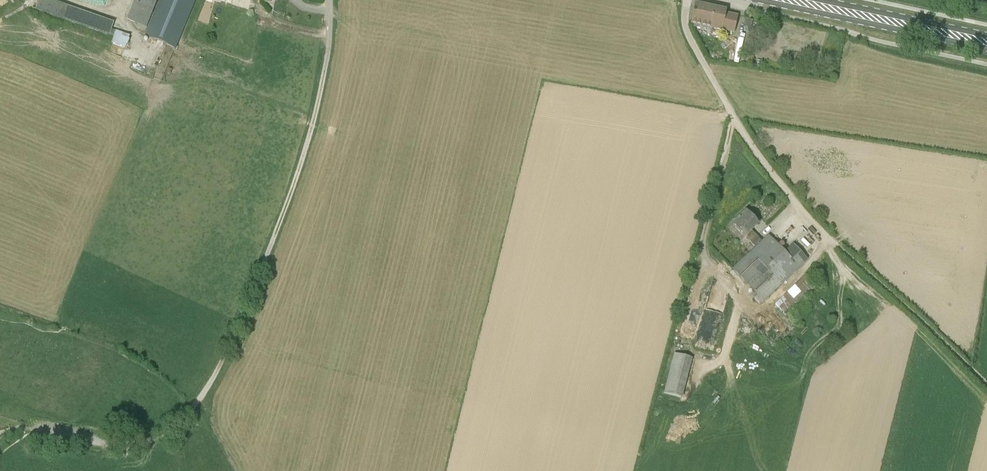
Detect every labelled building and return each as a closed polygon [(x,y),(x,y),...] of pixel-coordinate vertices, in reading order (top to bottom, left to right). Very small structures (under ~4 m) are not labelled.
[(112,35),(116,22),(49,0),(40,0),(37,10),(112,35)] [(127,20),(146,28),(158,0),(135,0),(127,20)] [(148,30),(147,29),(144,37),(175,49),(195,0),(160,0),(148,30)] [(725,15),(726,11),(695,5),(691,25),(734,34),(737,17),(725,15)] [(744,22),(743,32),(750,33),(752,24),(744,22)] [(113,44),(128,49),(133,37),(117,32),(113,44)] [(754,57),(747,56),(745,65),(752,66),(754,57)] [(794,250),(787,256),(768,236),(762,242),(751,230),(757,225),(746,212),(733,225),(744,237),(739,242),(747,249),(743,252),(747,256),(733,270),(763,302),(799,269),(805,262),(794,250)] [(806,276),(775,305),(786,316),(816,287),(806,276)] [(682,398),(692,359),(674,354),(664,393),(682,398)]
